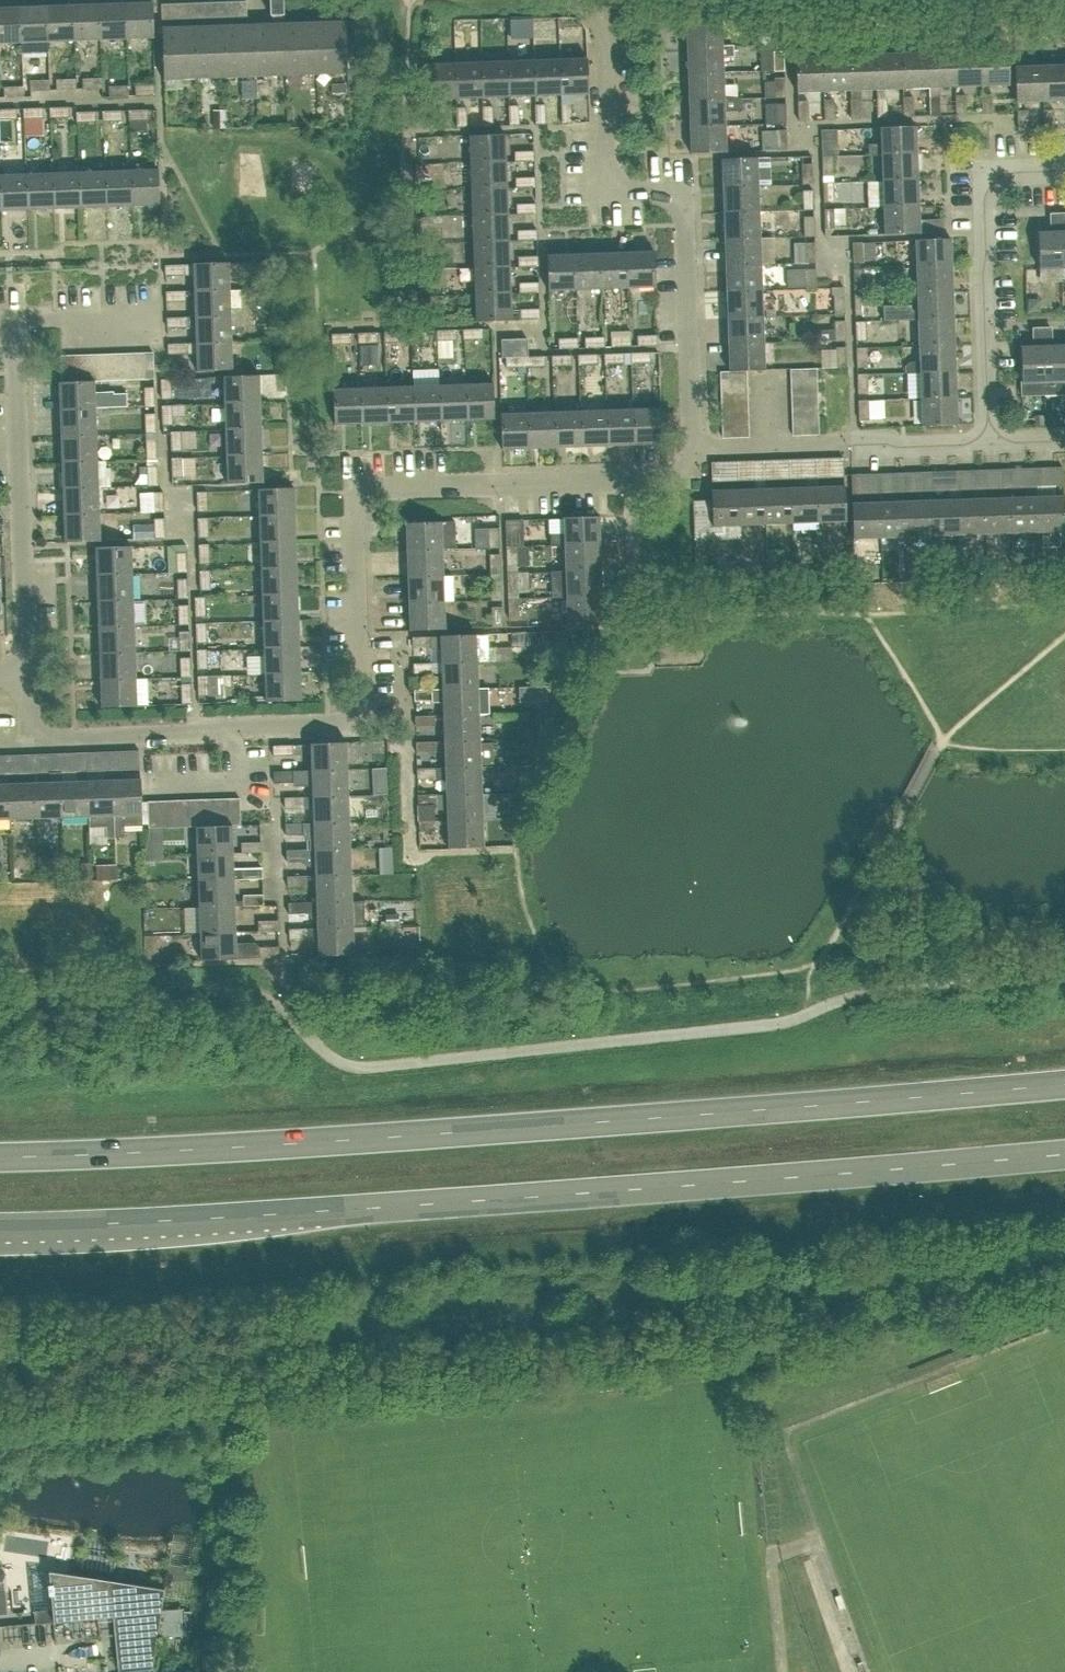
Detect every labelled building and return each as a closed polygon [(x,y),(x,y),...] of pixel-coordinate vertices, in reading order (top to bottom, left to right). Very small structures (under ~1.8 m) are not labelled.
[(283,15),(283,0),(269,0),(270,16),(283,15)] [(238,2),(239,17),(246,17),(246,2),(238,2)] [(125,4),(126,40),(153,39),(152,3),(125,4)] [(100,41),(126,40),(125,4),(98,5),(100,41)] [(74,42),(100,41),(98,5),(72,6),(74,42)] [(161,20),(169,20),(169,5),(161,5),(161,20)] [(47,43),(74,42),(72,6),(46,7),(47,43)] [(21,44),(47,43),(46,7),(20,8),(21,44)] [(21,44),(20,8),(0,9),(0,45),(21,44)] [(856,9),(856,12),(856,20),(874,19),(874,13),(873,8),(856,9)] [(722,47),(722,46),(721,20),(686,21),(687,48),(722,47)] [(773,46),(783,45),(783,25),(773,26),(773,46)] [(164,81),(165,81),(347,75),(346,47),(345,27),(162,34),(164,81)] [(688,75),(723,74),(723,57),(734,57),(734,46),(722,46),(722,47),(687,48),(688,75)] [(980,50),(982,87),(1009,86),(1008,49),(980,50)] [(955,87),(982,87),(980,50),(954,51),(955,87)] [(929,88),(955,87),(954,51),(928,52),(929,88)] [(774,72),(784,71),(784,52),(773,52),(774,72)] [(903,89),(929,88),(928,52),(901,53),(903,89)] [(877,90),(903,89),(901,53),(875,54),(877,90)] [(860,91),(877,90),(875,54),(849,55),(850,91),(850,100),(851,119),(861,119),(860,91)] [(824,92),(850,91),(849,55),(823,56),(823,59),(824,92)] [(797,93),(824,92),(823,59),(823,56),(795,57),(797,93)] [(560,60),(561,97),(588,95),(587,59),(560,60)] [(535,98),(561,97),(560,60),(534,61),(535,98)] [(509,99),(535,98),(534,61),(508,62),(509,99)] [(483,100),(509,99),(508,62),(481,63),(483,100)] [(456,100),(483,100),(481,63),(455,64),(456,100)] [(429,101),(456,100),(455,64),(428,65),(429,101)] [(1064,101),(1064,65),(1042,66),(1043,102),(1064,101)] [(1016,103),(1043,102),(1042,66),(1015,67),(1016,103)] [(724,100),(724,99),(723,74),(688,75),(688,101),(724,100)] [(765,98),(775,98),(785,98),(785,78),(774,78),(774,82),(764,82),(765,98)] [(83,90),(102,89),(101,79),(82,80),(83,90)] [(57,90),(76,90),(76,80),(56,81),(57,90)] [(30,91),(50,91),(49,81),(30,82),(30,91)] [(135,97),(155,96),(155,86),(135,87),(135,97)] [(109,97),(129,97),(128,87),(109,88),(109,97)] [(4,98),(23,97),(23,88),(4,89),(4,98)] [(982,115),(992,114),(992,95),(981,95),(982,115)] [(956,116),(966,115),(965,96),(955,96),(956,116)] [(903,118),(914,117),(913,97),(903,98),(903,118)] [(930,117),(940,116),(939,97),(929,97),(930,117)] [(689,127),(725,126),(725,112),(742,112),(741,98),(724,99),(724,100),(688,101),(689,127)] [(877,118),(887,118),(887,98),(876,99),(877,118)] [(825,120),(835,120),(834,100),(824,101),(825,120)] [(798,121),(809,121),(808,101),(798,102),(798,121)] [(561,105),(562,121),(562,124),(572,123),(571,104),(561,105)] [(776,124),(786,124),(785,104),(765,105),(766,124),(776,124)] [(535,124),(546,124),(545,105),(535,106),(535,124)] [(509,126),(519,125),(518,106),(508,107),(509,126)] [(483,127),(493,126),(492,107),(482,108),(483,127)] [(50,118),(69,118),(69,108),(50,108),(50,118)] [(457,128),(467,127),(467,108),(456,109),(457,128)] [(23,119),(43,119),(43,109),(23,110),(23,119)] [(17,120),(16,110),(0,110),(0,120),(17,120)] [(129,121),(148,120),(147,110),(128,111),(129,121)] [(431,129),(440,129),(440,110),(430,110),(431,127),(431,129)] [(1044,130),(1054,129),(1053,110),(1043,110),(1044,130)] [(102,122),(122,121),(122,111),(102,112),(102,122)] [(1018,131),(1028,130),(1027,111),(1017,111),(1018,131)] [(76,123),(96,122),(95,112),(76,113),(76,123)] [(725,126),(689,127),(690,154),(726,153),(725,126)] [(869,156),(881,156),(917,155),(916,127),(880,128),(880,144),(869,145),(869,156)] [(763,151),(777,151),(787,150),(786,131),(763,131),(763,151)] [(821,151),(832,151),(831,131),(821,132),(821,151)] [(470,165),(507,163),(506,136),(469,138),(470,165)] [(515,163),(535,163),(534,152),(515,153),(515,163)] [(882,182),(918,181),(917,155),(881,156),(882,182)] [(833,177),(832,157),(822,158),(822,177),(833,177)] [(722,187),(758,186),(757,158),(721,160),(722,187)] [(471,191),(508,190),(507,163),(470,165),(471,191)] [(802,185),(812,184),(812,164),(801,165),(802,185)] [(131,171),(132,207),(160,206),(158,170),(131,171)] [(106,208),(132,207),(131,171),(105,172),(106,208)] [(80,209),(106,208),(105,172),(78,173),(80,209)] [(54,210),(80,209),(78,173),(52,174),(54,210)] [(27,211),(54,210),(52,174),(26,175),(27,211)] [(27,211),(26,175),(0,176),(0,186),(1,212),(27,211)] [(516,190),(535,189),(535,179),(516,180),(516,190)] [(883,209),(919,207),(918,181),(882,182),(883,209)] [(824,204),(834,203),(833,184),(823,184),(824,204)] [(723,213),(759,212),(758,186),(722,187),(723,213)] [(472,217),(509,216),(508,190),(471,191),(472,217)] [(803,211),(813,210),(813,191),(802,191),(803,211)] [(517,216),(536,215),(536,205),(517,206),(517,216)] [(919,207),(883,209),(884,236),(920,234),(919,207)] [(825,230),(835,230),(834,210),(824,210),(825,230)] [(724,240),(760,238),(759,212),(723,213),(724,240)] [(1039,270),(1061,269),(1059,215),(1051,215),(1051,226),(1046,230),(1046,232),(1037,233),(1039,270)] [(473,243),(510,242),(509,216),(472,217),(473,243)] [(804,237),(814,237),(814,217),(803,217),(804,237)] [(518,242),(537,242),(537,231),(518,232),(518,242)] [(725,266),(761,265),(760,238),(724,240),(725,266)] [(916,268),(952,267),(951,240),(915,241),(916,268)] [(474,269),(511,268),(510,242),(473,243),(474,269)] [(804,244),(805,263),(815,263),(815,243),(804,244)] [(864,263),(863,243),(853,244),(853,263),(864,263)] [(627,254),(629,289),(656,288),(655,259),(655,253),(627,254)] [(602,290),(629,289),(627,254),(601,255),(602,290)] [(576,291),(602,290),(601,255),(574,256),(576,291)] [(548,292),(576,291),(574,256),(547,257),(548,292)] [(519,268),(538,267),(538,257),(519,258),(519,268)] [(193,292),(229,291),(228,263),(192,264),(193,292)] [(164,276),(184,275),(183,265),(170,265),(164,266),(164,276)] [(726,292),(762,291),(761,265),(725,266),(726,292)] [(917,295),(953,293),(952,267),(916,268),(917,295)] [(475,296),(511,294),(511,268),(474,269),(475,296)] [(806,290),(816,289),(816,282),(816,270),(805,270),(806,290)] [(854,290),(864,289),(864,270),(854,270),(854,290)] [(520,295),(539,294),(539,284),(520,285),(520,295)] [(165,302),(185,301),(184,291),(165,292),(165,302)] [(194,318),(230,317),(229,291),(193,292),(194,318)] [(727,318),(763,317),(762,291),(726,292),(727,318)] [(918,321),(954,320),(953,293),(917,295),(918,321)] [(511,294),(475,296),(476,324),(512,322),(511,294)] [(834,315),(845,315),(844,295),(834,295),(834,315)] [(865,316),(865,296),(854,296),(855,316),(865,316)] [(1028,299),(1027,312),(1040,312),(1041,300),(1028,299)] [(521,321),(540,320),(540,310),(521,311),(521,321)] [(195,344),(231,343),(230,317),(194,318),(195,344)] [(728,345),(764,343),(763,317),(727,318),(728,345)] [(166,329),(186,328),(185,318),(166,319),(166,329)] [(919,347),(955,346),(954,320),(918,321),(919,347)] [(835,322),(835,341),(846,341),(845,321),(835,322)] [(856,342),(866,342),(866,322),(855,323),(856,342)] [(1021,396),(1044,395),(1041,329),(1033,329),(1033,341),(1029,345),(1029,347),(1020,348),(1021,382),(1021,396)] [(1064,346),(1055,346),(1055,344),(1051,340),(1050,329),(1041,329),(1044,395),(1064,395),(1064,374),(1064,346)] [(463,341),(482,340),(482,330),(463,331),(463,341)] [(437,342),(456,341),(456,331),(436,332),(437,342)] [(410,343),(430,342),(430,332),(410,333),(410,343)] [(384,344),(403,343),(403,333),(384,334),(384,344)] [(358,345),(377,344),(377,334),(357,335),(358,345)] [(331,345),(351,345),(351,335),(330,335),(331,345)] [(638,347),(658,346),(657,344),(657,336),(637,337),(638,347)] [(612,348),(632,347),(631,337),(611,338),(612,348)] [(585,349),(605,348),(605,338),(585,339),(585,349)] [(559,350),(579,349),(579,339),(559,340),(559,350)] [(502,359),(506,359),(528,358),(527,340),(502,341),(502,359)] [(167,355),(187,354),(186,343),(167,344),(167,355)] [(231,343),(195,344),(196,372),(232,371),(231,343)] [(729,373),(747,372),(765,371),(764,343),(728,345),(729,373)] [(920,373),(956,372),(955,346),(919,347),(919,362),(910,362),(905,367),(905,373),(920,373)] [(836,368),(847,367),(846,347),(836,348),(836,368)] [(857,369),(867,368),(867,349),(856,349),(857,369)] [(631,364),(650,363),(650,353),(631,354),(631,364)] [(113,381),(126,381),(125,354),(112,355),(113,381)] [(126,381),(139,380),(138,354),(125,354),(126,381)] [(138,354),(139,380),(153,380),(152,354),(138,354)] [(95,382),(100,382),(99,355),(86,356),(87,382),(95,382)] [(100,382),(113,381),(112,355),(99,355),(100,382)] [(604,365),(624,364),(624,355),(604,355),(604,365)] [(61,383),(74,383),(73,356),(60,357),(61,383)] [(74,383),(87,382),(86,356),(73,356),(74,383)] [(578,366),(598,365),(597,356),(578,356),(578,366)] [(528,358),(506,359),(506,369),(545,367),(545,357),(528,358)] [(552,367),(572,366),(571,357),(551,358),(552,367)] [(791,383),(817,383),(817,369),(790,370),(791,383)] [(721,386),(747,385),(747,372),(729,373),(721,373),(721,386)] [(920,400),(957,398),(956,372),(920,373),(920,400)] [(858,395),(868,394),(867,375),(857,375),(858,395)] [(223,405),(259,404),(258,376),(222,378),(223,405)] [(161,399),(170,398),(169,380),(160,380),(161,399)] [(59,410),(96,409),(95,382),(87,382),(74,383),(61,383),(58,383),(59,410)] [(791,396),(818,396),(817,383),(791,383),(791,396)] [(465,385),(467,421),(494,420),(493,384),(465,385)] [(440,422),(467,421),(465,385),(439,386),(440,422)] [(722,399),(748,398),(747,385),(721,386),(722,399)] [(414,423),(440,422),(439,386),(413,387),(414,423)] [(387,424),(414,423),(413,387),(386,388),(387,424)] [(145,408),(154,408),(154,388),(145,388),(145,408)] [(361,425),(387,424),(386,388),(360,389),(361,425)] [(334,426),(361,425),(360,389),(332,390),(334,426)] [(792,410),(818,409),(818,396),(791,396),(792,410)] [(722,412),(748,411),(748,398),(722,399),(722,412)] [(957,398),(920,400),(921,427),(958,426),(957,398)] [(859,421),(869,421),(868,401),(858,401),(859,421)] [(224,431),(260,430),(259,404),(223,405),(224,431)] [(162,425),(169,425),(172,425),(171,405),(161,406),(162,425)] [(97,435),(96,409),(59,410),(60,437),(97,435)] [(633,410),(634,446),(661,445),(660,409),(633,410)] [(792,423),(818,422),(818,409),(792,410),(792,423)] [(608,447),(634,446),(633,410),(606,411),(608,447)] [(582,448),(608,447),(606,411),(580,412),(582,448)] [(723,425),(749,424),(748,411),(722,412),(723,425)] [(555,449),(582,448),(580,412),(554,413),(555,449)] [(502,450),(529,450),(528,413),(501,414),(502,450)] [(529,450),(555,449),(554,413),(528,413),(529,450)] [(146,434),(155,434),(155,414),(146,415),(146,434)] [(818,422),(792,423),(792,436),(819,435),(818,422)] [(749,424),(723,425),(723,439),(749,438),(749,424)] [(225,457),(261,456),(260,430),(224,431),(225,457)] [(170,452),(180,451),(179,432),(169,432),(170,452)] [(61,463),(98,462),(97,435),(60,437),(61,463)] [(148,461),(157,460),(156,441),(147,441),(148,461)] [(261,456),(225,457),(226,484),(262,483),(261,456)] [(171,478),(181,477),(180,458),(171,458),(171,478)] [(834,478),(844,478),(843,458),(833,459),(834,478)] [(808,488),(791,488),(792,524),(819,524),(817,487),(818,487),(817,459),(807,460),(808,488)] [(781,480),(791,480),(791,460),(781,461),(781,480)] [(694,541),(740,539),(741,539),(740,526),(792,524),(791,488),(766,489),(765,461),(754,461),(755,490),(711,491),(712,501),(693,502),(694,541)] [(62,489),(98,488),(98,462),(61,463),(62,489)] [(729,482),(739,482),(738,462),(728,462),(729,482)] [(148,487),(158,487),(157,467),(148,468),(148,487)] [(1053,488),(1063,488),(1062,468),(1052,468),(1053,488)] [(1026,469),(1027,497),(1010,498),(1011,534),(1038,533),(1037,497),(1036,469),(1026,469)] [(1011,489),(1010,470),(1000,470),(1000,490),(1011,489)] [(974,491),(974,499),(958,500),(959,536),(985,535),(984,499),(985,499),(984,471),(973,471),(974,491)] [(947,472),(948,500),(931,501),(933,537),(959,536),(958,500),(957,472),(947,472)] [(932,492),(932,491),(931,473),(921,473),(922,493),(932,492)] [(869,495),(879,494),(879,474),(868,475),(869,495)] [(895,494),(906,493),(905,474),(895,474),(895,494)] [(147,502),(148,485),(134,484),(133,502),(147,502)] [(817,487),(819,524),(846,523),(845,486),(818,487),(817,487)] [(63,515),(99,514),(98,488),(62,489),(63,515)] [(258,517),(294,516),(293,489),(257,490),(258,517)] [(154,512),(164,512),(163,492),(153,493),(154,512)] [(196,512),(206,511),(205,492),(196,493),(196,512)] [(1038,533),(1064,532),(1064,518),(1064,496),(1063,496),(1037,497),(1038,533)] [(984,499),(985,535),(1011,534),(1010,498),(985,499),(984,499)] [(906,538),(933,537),(931,501),(905,502),(906,538)] [(880,539),(906,538),(905,502),(879,503),(880,539)] [(853,540),(880,539),(879,503),(852,504),(853,540)] [(99,514),(63,515),(64,543),(100,541),(99,514)] [(259,544),(295,542),(294,516),(258,517),(259,544)] [(198,538),(207,538),(206,518),(197,519),(198,538)] [(564,546),(601,544),(600,518),(563,519),(564,533),(550,534),(551,545),(564,544),(564,546)] [(155,539),(165,539),(164,519),(154,519),(155,539)] [(516,547),(524,547),(522,520),(505,521),(506,547),(516,547)] [(406,551),(443,550),(456,550),(455,522),(406,524),(406,551)] [(489,549),(500,549),(499,529),(488,530),(489,549)] [(260,570),(296,569),(295,542),(259,544),(260,570)] [(565,572),(601,571),(601,544),(564,546),(565,572)] [(199,565),(209,564),(208,545),(198,545),(199,565)] [(96,576),(132,574),(131,547),(95,548),(96,576)] [(517,567),(516,547),(506,547),(507,567),(517,567)] [(407,578),(444,576),(443,550),(406,551),(407,578)] [(177,574),(187,573),(186,554),(176,554),(177,574)] [(490,575),(501,575),(500,556),(489,556),(490,575)] [(261,596),(297,595),(296,569),(260,570),(261,596)] [(200,591),(210,590),(209,571),(199,572),(200,591)] [(553,599),(566,598),(602,597),(601,571),(565,572),(552,572),(553,599)] [(508,594),(518,593),(517,573),(507,574),(508,594)] [(97,602),(133,601),(132,574),(96,576),(97,602)] [(408,604),(445,603),(444,576),(407,578),(408,604)] [(178,600),(188,600),(187,580),(177,581),(178,600)] [(491,602),(501,601),(502,601),(501,582),(490,582),(491,602)] [(262,622),(298,621),(297,595),(261,596),(262,622)] [(602,597),(566,598),(567,626),(594,625),(603,624),(602,597)] [(195,618),(205,618),(205,598),(195,598),(195,618)] [(509,620),(519,619),(518,600),(508,601),(509,620)] [(98,628),(134,627),(133,601),(97,602),(98,628)] [(445,603),(408,604),(409,631),(446,630),(445,603)] [(178,626),(189,625),(188,606),(178,607),(178,626)] [(492,629),(503,628),(502,608),(491,609),(492,629)] [(263,649),(299,647),(298,621),(262,622),(263,649)] [(196,644),(206,644),(205,624),(195,624),(196,644)] [(99,654),(135,653),(134,627),(98,628),(99,654)] [(179,652),(189,652),(189,633),(178,633),(179,652)] [(440,647),(441,664),(477,663),(476,635),(440,636),(440,637),(412,638),(412,648),(440,647)] [(264,675),(300,674),(299,647),(263,649),(264,675)] [(197,670),(207,670),(206,651),(196,651),(197,670)] [(100,680),(136,679),(135,653),(99,654),(100,680)] [(180,679),(190,678),(190,659),(180,659),(180,679)] [(413,675),(433,674),(432,663),(413,664),(413,675)] [(442,690),(478,689),(477,663),(441,664),(442,690)] [(300,674),(264,675),(265,702),(301,701),(300,674)] [(224,696),(223,676),(197,677),(198,697),(224,696)] [(136,679),(100,680),(101,708),(137,706),(136,679)] [(181,705),(186,705),(191,705),(190,685),(180,685),(181,705)] [(546,688),(518,689),(519,703),(547,702),(546,688)] [(443,717),(479,715),(489,715),(489,689),(478,689),(442,690),(414,691),(414,702),(442,701),(443,717)] [(444,743),(480,742),(479,715),(443,717),(444,743)] [(415,727),(434,726),(434,716),(415,717),(415,727)] [(416,753),(435,753),(435,742),(416,743),(416,753)] [(445,769),(481,768),(481,765),(493,765),(492,743),(480,744),(480,742),(444,743),(445,768),(445,769)] [(312,771),(348,770),(347,743),(311,744),(312,771)] [(273,757),(293,756),(293,746),(273,747),(273,757)] [(129,771),(139,770),(139,757),(139,751),(129,751),(129,771)] [(103,780),(88,781),(87,781),(88,817),(87,817),(88,828),(105,827),(106,838),(115,838),(113,780),(114,780),(113,752),(102,752),(103,780)] [(61,782),(60,753),(50,754),(51,782),(34,783),(36,819),(62,818),(61,782)] [(88,817),(87,781),(86,753),(76,753),(77,781),(61,782),(62,818),(87,817),(88,817)] [(24,774),(34,774),(34,754),(23,755),(24,774)] [(2,775),(8,775),(7,755),(0,756),(0,775),(2,775)] [(417,780),(445,779),(445,795),(482,794),(481,768),(445,769),(445,768),(417,769),(417,780)] [(385,769),(372,769),(372,780),(385,780),(385,769)] [(313,798),(349,796),(348,770),(312,771),(274,773),(274,784),(294,783),(297,787),(312,786),(313,798)] [(113,780),(115,838),(124,838),(123,827),(142,826),(141,815),(140,779),(114,780),(113,780)] [(9,820),(36,819),(34,783),(8,784),(9,820)] [(9,820),(8,784),(0,784),(0,820),(9,820)] [(446,822),(482,821),(482,794),(445,795),(446,822)] [(418,806),(437,805),(437,795),(418,796),(418,806)] [(314,824),(350,823),(349,796),(313,798),(314,824)] [(285,809),(305,808),(304,798),(284,799),(285,809)] [(227,800),(228,826),(241,826),(241,825),(240,810),(240,799),(227,800)] [(201,827),(214,826),(214,800),(200,801),(201,827)] [(214,826),(228,826),(227,800),(214,800),(214,826)] [(175,828),(188,827),(187,801),(174,802),(175,828)] [(188,827),(201,827),(200,801),(187,801),(188,827)] [(149,829),(162,828),(161,802),(148,802),(149,829)] [(162,828),(175,828),(174,802),(161,802),(162,828)] [(419,832),(438,831),(438,821),(418,822),(419,832)] [(482,821),(446,822),(447,848),(483,847),(482,821)] [(315,850),(351,849),(350,823),(314,824),(285,825),(286,836),(304,835),(308,839),(314,839),(315,850)] [(197,854),(233,853),(233,826),(196,827),(197,854)] [(242,854),(262,853),(261,843),(241,844),(242,854)] [(379,860),(392,860),(392,848),(378,848),(379,860)] [(315,876),(352,875),(351,849),(315,850),(286,851),(287,862),(304,862),(309,865),(315,865),(315,876)] [(234,879),(234,881),(262,879),(262,869),(234,870),(233,853),(197,854),(198,880),(234,879)] [(58,857),(38,857),(39,876),(58,875),(58,857)] [(316,903),(353,901),(352,875),(315,876),(316,903)] [(288,888),(307,887),(307,877),(287,877),(288,888)] [(235,905),(234,881),(234,879),(198,880),(199,907),(235,905)] [(244,906),(263,906),(263,895),(243,896),(244,906)] [(317,918),(317,929),(353,928),(365,927),(364,901),(353,901),(316,903),(288,904),(289,915),(308,914),(312,920),(314,919),(317,918)] [(200,933),(236,932),(235,905),(199,907),(200,933)] [(259,932),(278,931),(278,921),(258,922),(259,932)] [(353,928),(317,929),(289,930),(290,940),(309,939),(315,948),(318,947),(318,957),(354,955),(353,928)] [(236,932),(200,933),(201,961),(237,960),(237,959),(260,958),(279,958),(279,947),(261,948),(255,943),(237,944),(236,932)] [(118,1671),(127,1671),(153,1670),(163,1604),(165,1589),(96,1578),(96,1579),(50,1572),(51,1585),(48,1585),(49,1596),(52,1596),(53,1609),(34,1611),(35,1623),(2,1626),(3,1628),(99,1619),(99,1618),(113,1617),(118,1671)]
